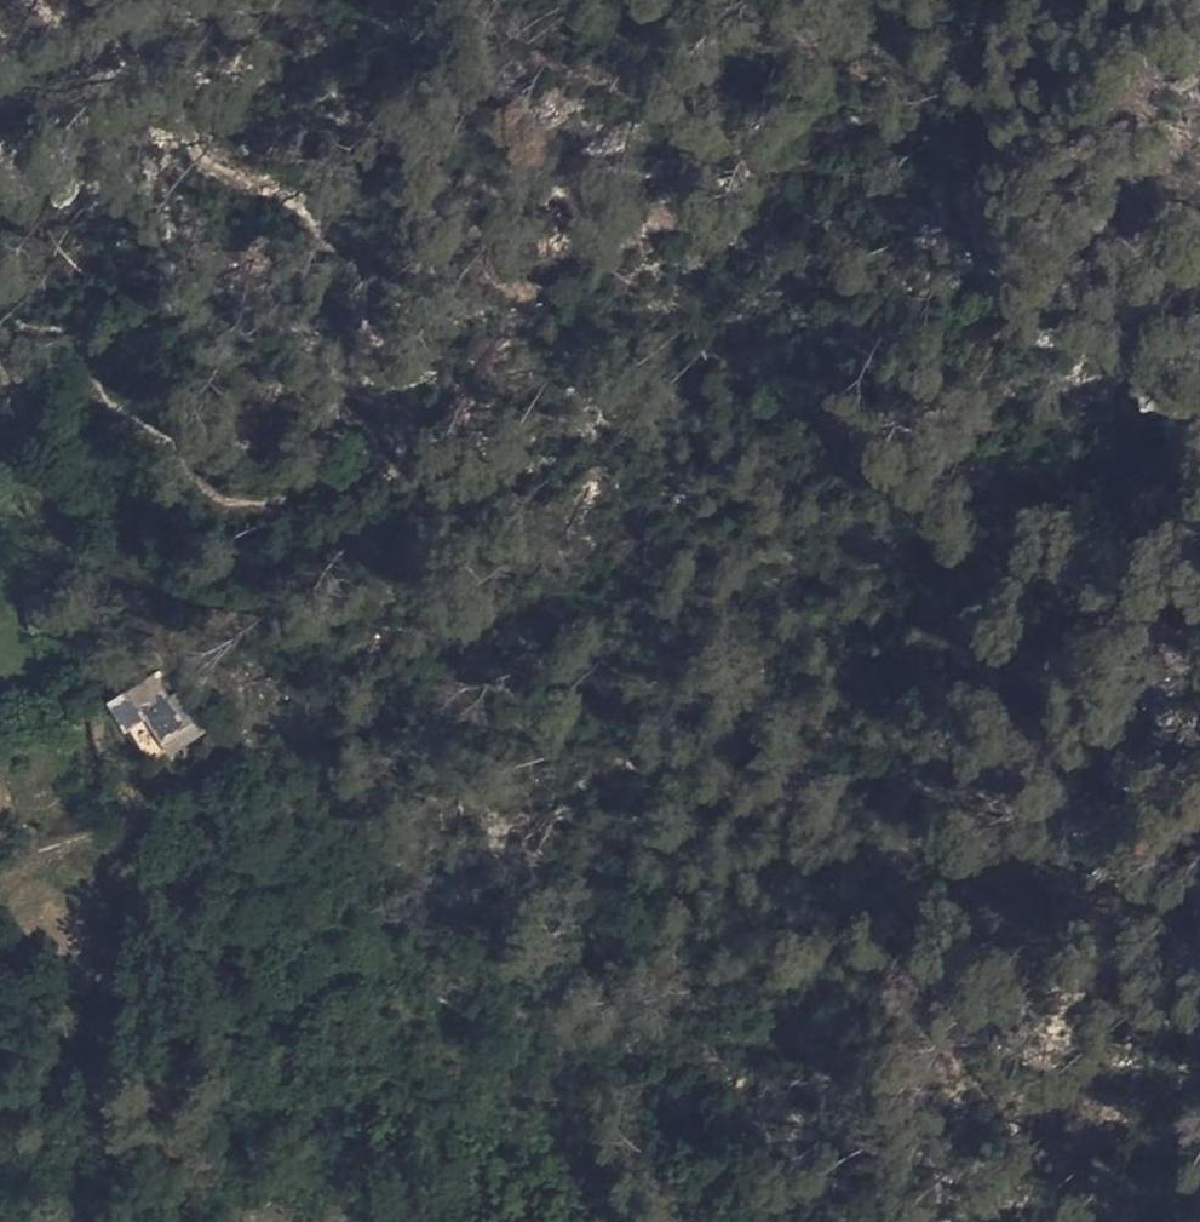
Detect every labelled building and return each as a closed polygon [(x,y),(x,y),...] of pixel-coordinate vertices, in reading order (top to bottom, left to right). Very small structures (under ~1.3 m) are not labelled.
[(141,711),(164,702),(154,673),(124,684),(135,713),(141,711)] [(192,738),(176,698),(164,702),(141,711),(156,751),(192,738)]
